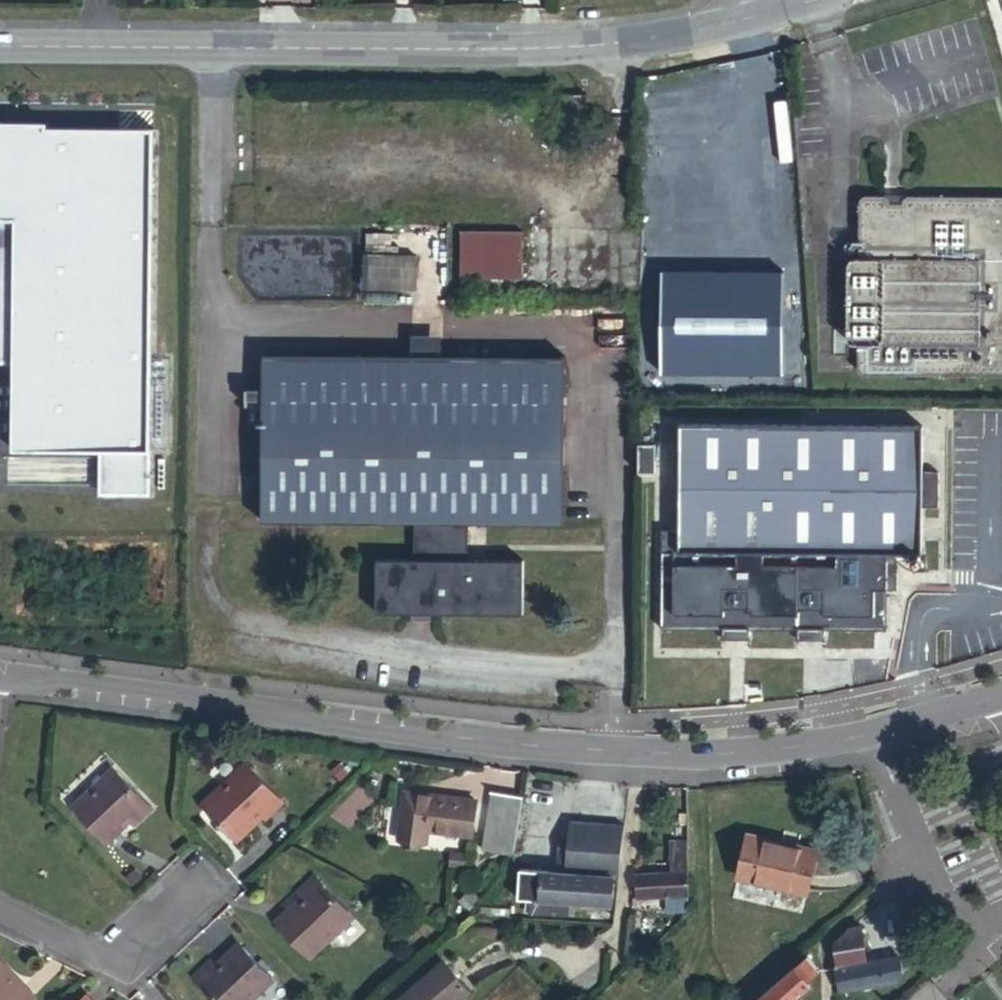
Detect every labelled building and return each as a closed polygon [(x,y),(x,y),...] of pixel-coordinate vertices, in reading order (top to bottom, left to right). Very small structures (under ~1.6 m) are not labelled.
[(18,225),(19,165),(13,164),(13,154),(13,137),(19,137),(19,136),(45,136),(45,131),(0,131),(0,224),(18,225)] [(154,137),(45,136),(19,136),(19,137),(13,137),(13,154),(13,164),(19,165),(18,225),(0,224),(0,364),(15,364),(15,450),(110,451),(110,493),(150,493),(154,137)] [(854,259),(850,259),(845,261),(843,263),(842,267),(841,336),(842,339),(844,341),(846,343),(849,344),(852,344),(852,368),(853,371),(855,373),(857,375),(859,375),(1001,377),(1001,197),(905,195),(901,197),(899,198),(897,200),(897,202),(897,204),(884,204),(883,202),(882,200),(880,198),(878,197),(875,196),(859,196),(857,197),(855,198),(855,199),(854,202),(854,259)] [(532,223),(469,223),(469,270),(532,271),(532,223)] [(423,249),(372,248),(371,281),(423,281),(423,249)] [(740,252),(667,252),(666,353),(691,353),(691,303),(739,303),(740,252)] [(270,349),(270,514),(423,516),(423,549),(393,549),(393,602),(535,603),(535,550),(473,550),(473,516),(565,517),(565,350),(270,349)] [(927,429),(685,429),(684,480),(684,535),(668,535),(668,633),(736,633),(811,633),(893,634),(893,576),(893,563),(888,563),(888,556),(927,556),(927,510),(944,511),(944,476),(926,476),(927,429)] [(77,793),(112,762),(104,753),(69,784),(77,793)] [(249,754),(200,799),(235,837),(263,812),(269,818),(290,798),(249,754)] [(117,765),(73,805),(107,842),(131,820),(137,826),(158,807),(117,765)] [(476,800),(406,790),(400,835),(428,839),(429,830),(471,835),(476,800)] [(483,847),(514,853),(525,795),(493,790),(483,847)] [(620,876),(625,877),(627,824),(574,820),(569,872),(620,876)] [(810,852),(741,833),(729,872),(797,891),(810,852)] [(674,870),(692,868),(691,837),(673,838),(674,870)] [(466,855),(452,852),(451,863),(465,865),(466,855)] [(620,876),(569,872),(523,868),(521,895),(536,896),(567,899),(618,904),(620,876)] [(674,870),(638,873),(644,898),(671,896),(693,894),(692,868),(674,870)] [(359,918),(318,873),(295,893),(302,901),(280,920),(314,957),(359,918)] [(471,886),(461,896),(469,903),(479,894),(471,886)] [(672,910),(694,908),(693,894),(671,896),(672,910)] [(565,911),(567,899),(536,896),(535,908),(565,911)] [(863,923),(848,926),(835,942),(845,986),(902,976),(905,973),(900,951),(870,956),(863,923)] [(188,971),(215,999),(245,999),(273,974),(238,937),(214,958),(209,952),(188,971)] [(810,980),(806,976),(819,964),(806,950),(752,999),(788,999),(810,980)] [(397,999),(460,999),(474,988),(445,957),(397,999)] [(32,994),(0,961),(0,999),(25,999),(32,994)] [(72,999),(92,999),(83,990),(72,999)]
